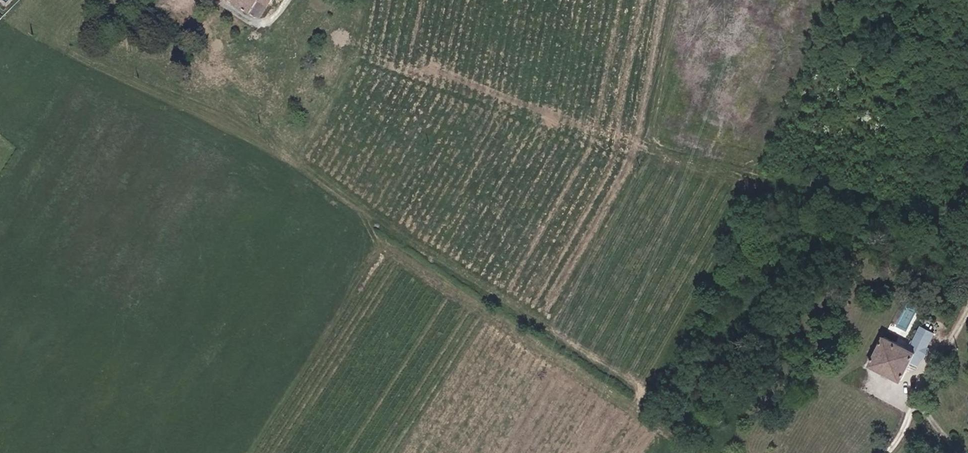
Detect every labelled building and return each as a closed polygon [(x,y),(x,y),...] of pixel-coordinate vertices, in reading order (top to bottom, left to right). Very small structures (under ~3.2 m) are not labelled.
[(249,12),(257,0),(232,0),(249,12)] [(867,367),(876,371),(873,378),(884,382),(887,376),(898,381),(910,353),(881,339),(867,367)]
